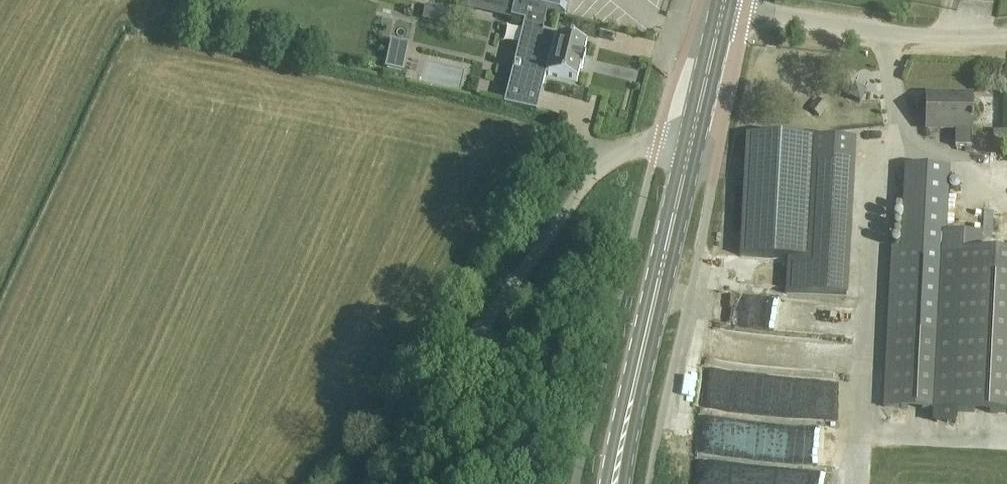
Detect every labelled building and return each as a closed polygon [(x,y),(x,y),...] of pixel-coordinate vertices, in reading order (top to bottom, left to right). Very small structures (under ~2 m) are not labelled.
[(468,7),(476,9),(478,0),(470,0),(468,7)] [(512,2),(503,0),(500,0),(496,14),(512,17),(515,6),(511,5),(512,2)] [(543,25),(546,13),(565,17),(569,0),(512,0),(512,2),(511,5),(515,6),(512,17),(527,21),(543,25)] [(450,11),(426,5),(423,19),(447,24),(450,11)] [(543,25),(527,21),(520,46),(524,47),(520,65),(517,65),(516,70),(518,71),(516,81),(513,80),(514,79),(513,78),(506,105),(538,113),(548,75),(577,83),(581,68),(583,69),(586,56),(584,55),(587,44),(541,33),(543,25)] [(384,67),(401,70),(407,42),(389,38),(384,67)] [(860,102),(866,92),(854,86),(849,97),(860,102)] [(970,97),(925,97),(925,129),(956,129),(956,147),(970,147),(970,97)] [(809,107),(820,117),(828,107),(817,98),(809,107)] [(994,148),(1006,148),(1006,130),(994,131),(994,148)] [(852,141),(745,135),(740,215),(848,221),(852,141)] [(905,167),(901,248),(891,248),(883,407),(1006,414),(1006,255),(942,251),(947,170),(905,167)] [(799,333),(800,301),(721,299),(720,330),(799,333)] [(835,423),(840,373),(789,368),(790,356),(781,355),(779,372),(732,368),(731,375),(718,374),(717,384),(704,383),(701,413),(698,413),(694,451),(724,454),(725,443),(738,444),(739,433),(765,435),(765,431),(755,430),(756,415),(835,423)] [(835,469),(696,456),(694,483),(833,483),(835,469)]
